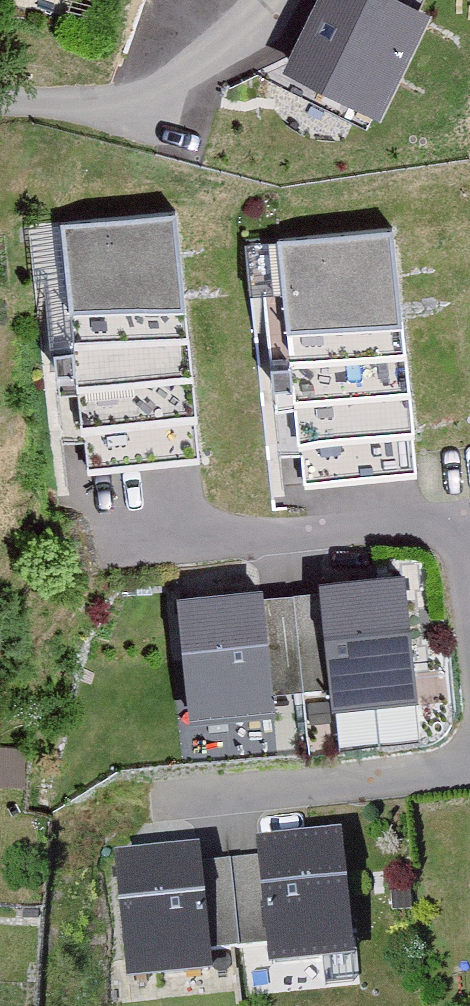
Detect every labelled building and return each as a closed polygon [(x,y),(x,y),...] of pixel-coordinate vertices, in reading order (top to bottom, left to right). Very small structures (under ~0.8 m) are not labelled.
[(292,71),(374,111),(422,14),(416,11),(394,0),(327,0),(292,71)] [(416,11),(421,0),(394,0),(416,11)] [(70,312),(184,300),(175,210),(61,222),(61,223),(70,312)] [(70,312),(61,223),(29,227),(34,279),(46,278),(54,349),(73,347),(70,312)] [(287,328),(401,316),(392,227),(246,243),(251,294),(283,291),(287,328)] [(187,330),(184,300),(70,312),(73,342),(187,330)] [(404,346),(401,316),(287,328),(290,358),(404,346)] [(191,371),(187,330),(73,342),(73,347),(54,349),(56,369),(76,367),(77,383),(191,371)] [(409,387),(404,346),(290,358),(290,362),(271,364),(273,384),(292,382),(294,399),(409,387)] [(196,414),(191,371),(77,383),(87,466),(199,455),(196,414)] [(413,428),(409,387),(294,399),(304,481),(416,470),(413,428)] [(299,663),(301,686),(333,683),(334,700),(386,694),(414,691),(402,577),(322,585),(323,590),(330,660),(299,663)] [(323,590),(292,594),(299,663),(330,660),(323,590)] [(272,707),(270,689),(301,686),(299,663),(268,666),(261,597),(260,592),(180,600),(192,715),(272,707)] [(292,594),(261,597),(268,666),(299,663),(292,594)] [(420,744),(414,691),(386,694),(391,747),(420,744)] [(236,926),(238,948),(269,945),(271,963),(351,955),(339,840),(259,848),(260,858),(267,923),(236,926)] [(198,864),(197,854),(117,863),(129,978),(209,970),(208,952),(238,948),(236,926),(205,929),(198,864)] [(267,923),(260,858),(229,861),(236,926),(267,923)] [(229,861),(198,864),(205,929),(236,926),(229,861)]
